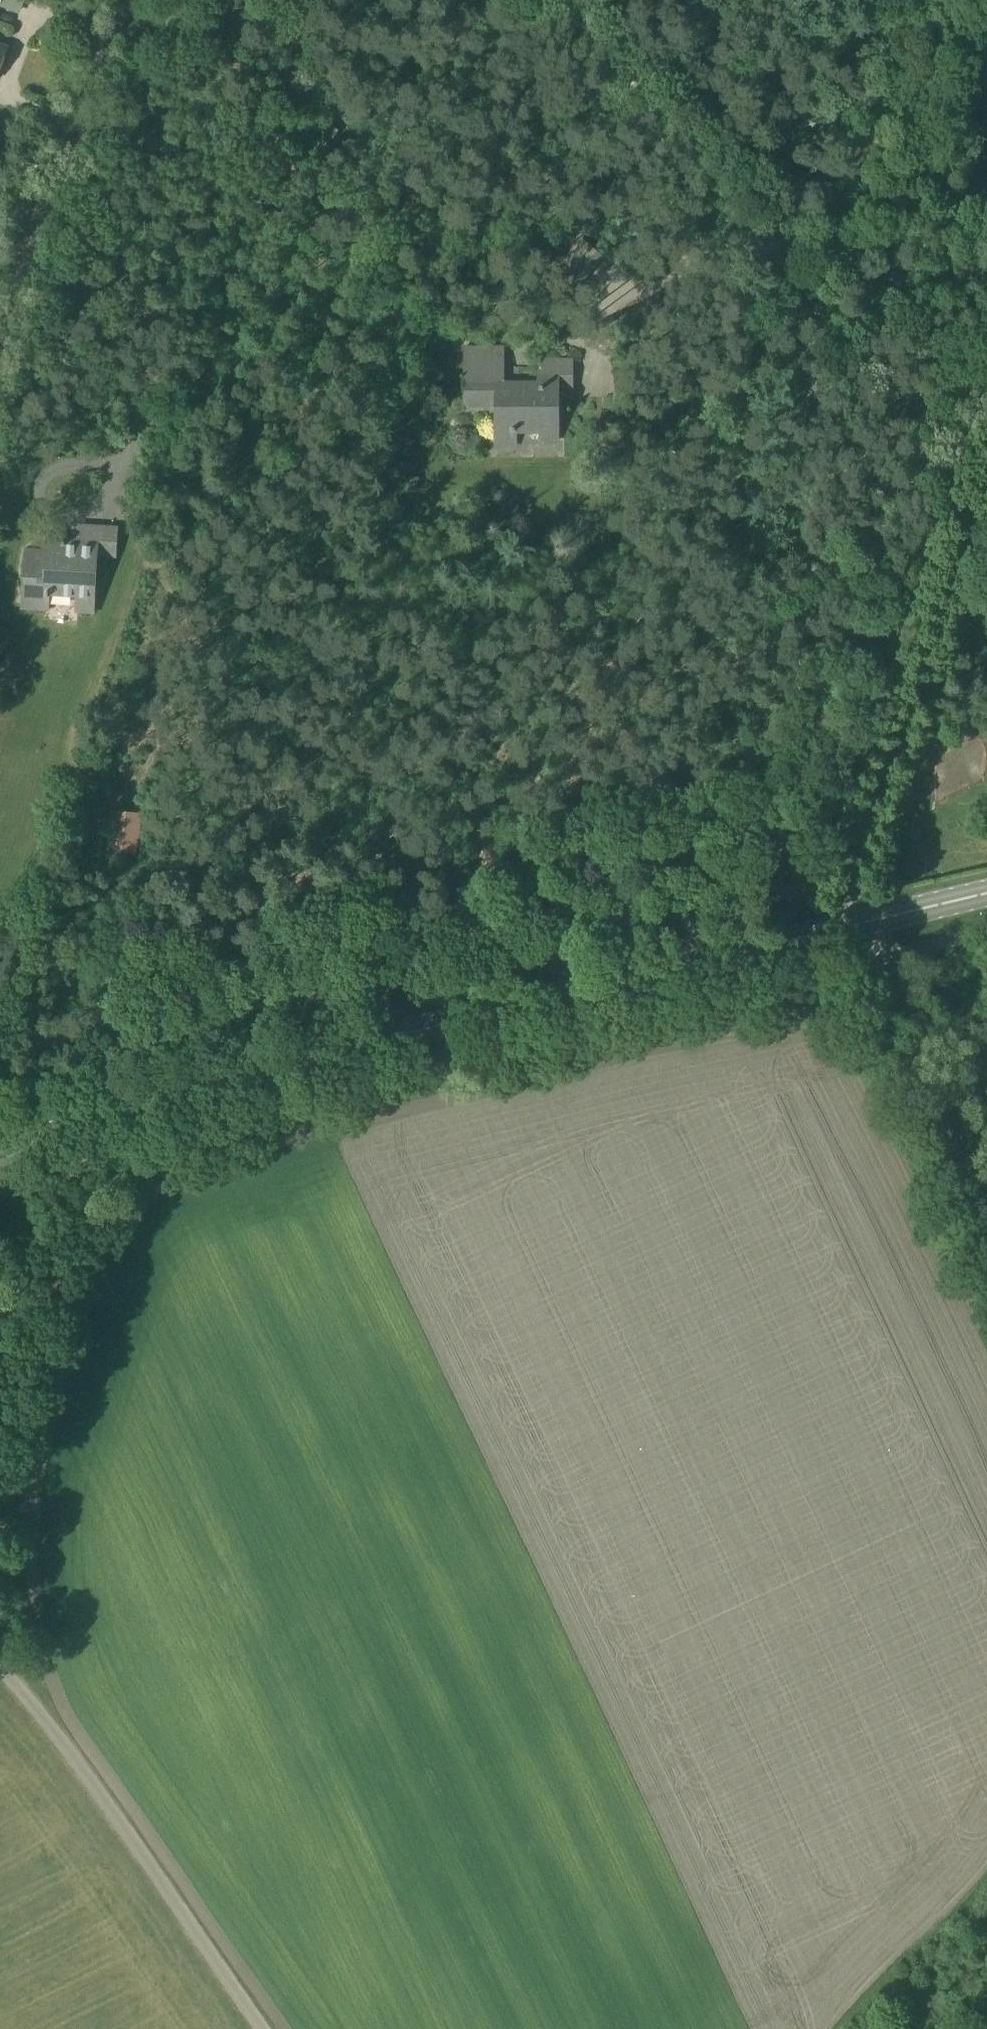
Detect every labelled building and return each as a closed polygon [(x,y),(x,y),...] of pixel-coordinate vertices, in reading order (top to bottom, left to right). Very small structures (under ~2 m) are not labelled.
[(9,47),(0,44),(0,69),(9,47)] [(339,131),(323,117),(311,131),(328,144),(339,131)] [(607,295),(623,278),(614,270),(598,287),(607,295)] [(504,381),(504,347),(465,347),(465,405),(497,405),(497,445),(516,445),(516,432),(542,432),(542,425),(554,425),(554,442),(560,442),(560,390),(572,390),(572,359),(539,359),(539,381),(504,381)] [(413,493),(419,478),(407,474),(402,489),(413,493)] [(114,555),(116,529),(81,526),(80,540),(50,538),(49,551),(27,550),(24,608),(47,609),(48,594),(93,596),(96,554),(114,555)] [(136,855),(140,813),(112,810),(108,852),(136,855)]
